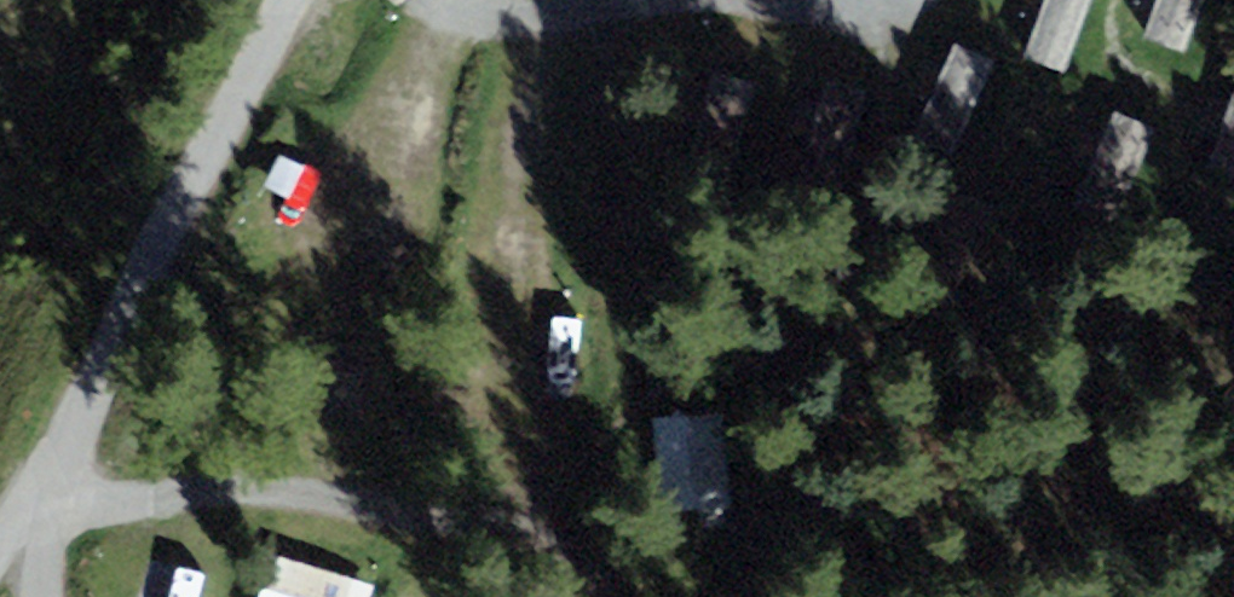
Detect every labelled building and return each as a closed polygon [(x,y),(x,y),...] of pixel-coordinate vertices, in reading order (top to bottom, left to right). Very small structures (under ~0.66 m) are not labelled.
[(1024,58),(1063,72),(1090,0),(1046,0),(1024,58)] [(1142,38),(1183,53),(1202,0),(1156,0),(1142,38)] [(994,61),(954,44),(912,142),(953,159),(994,61)] [(753,85),(711,72),(683,162),(725,175),(753,85)] [(866,94),(825,82),(795,189),(837,200),(866,94)] [(1205,169),(1233,179),(1233,89),(1205,169)] [(1156,131),(1113,113),(1070,215),(1113,233),(1156,131)] [(993,207),(947,188),(908,282),(954,301),(993,207)] [(660,411),(661,507),(727,507),(726,410),(660,411)]
